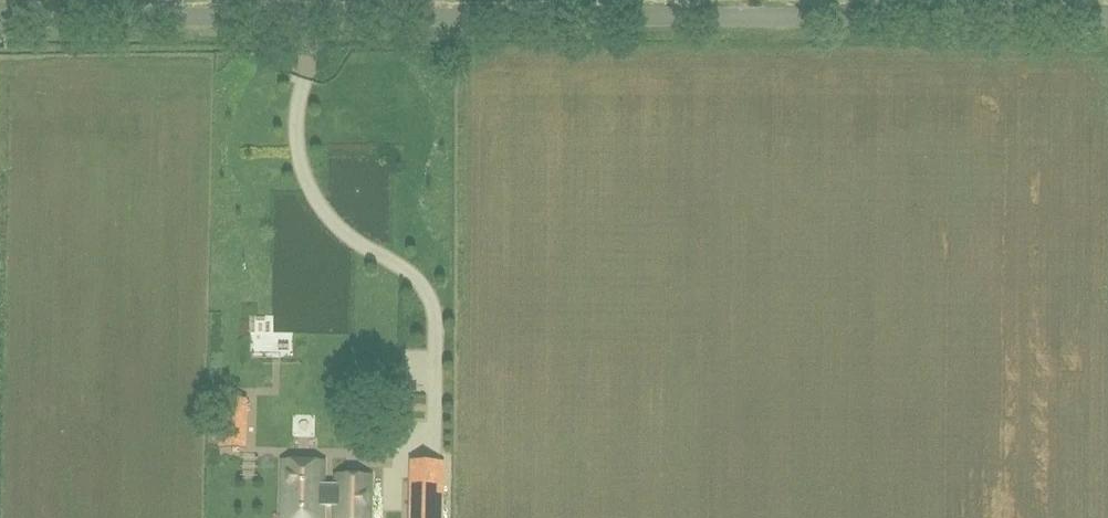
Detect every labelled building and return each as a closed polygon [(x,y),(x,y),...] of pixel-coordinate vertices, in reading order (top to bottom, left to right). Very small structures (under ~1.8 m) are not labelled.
[(323,462),(284,461),(282,517),(322,517),(322,506),(336,506),(336,511),(336,517),(370,517),(370,511),(371,476),(336,475),(336,484),(323,484),(323,462)] [(412,517),(441,517),(442,485),(413,484),(412,517)]
